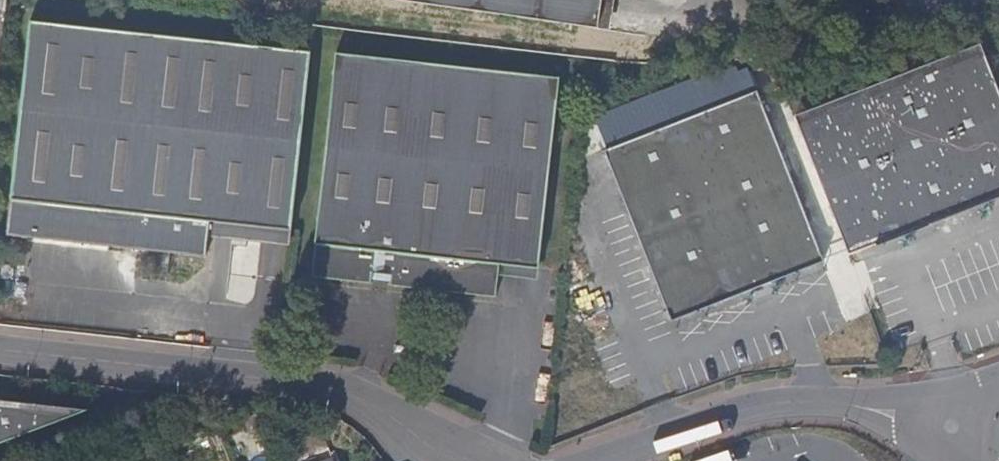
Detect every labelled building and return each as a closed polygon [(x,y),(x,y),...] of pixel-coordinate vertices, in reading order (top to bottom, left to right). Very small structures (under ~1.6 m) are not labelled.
[(597,29),(601,0),(400,0),(597,29)] [(310,51),(30,21),(8,235),(206,256),(208,237),(210,221),(293,230),(310,51)] [(793,117),(849,254),(998,196),(998,93),(980,43),(793,117)] [(560,78),(335,53),(315,244),(316,244),(313,276),(371,282),(373,272),(392,274),(391,285),(496,296),(499,264),(538,269),(560,78)] [(758,91),(605,151),(671,321),(824,261),(758,91)] [(293,230),(210,221),(208,237),(291,246),(293,230)] [(20,434),(24,402),(0,399),(0,442),(20,434)] [(87,409),(24,402),(20,434),(87,409)]
